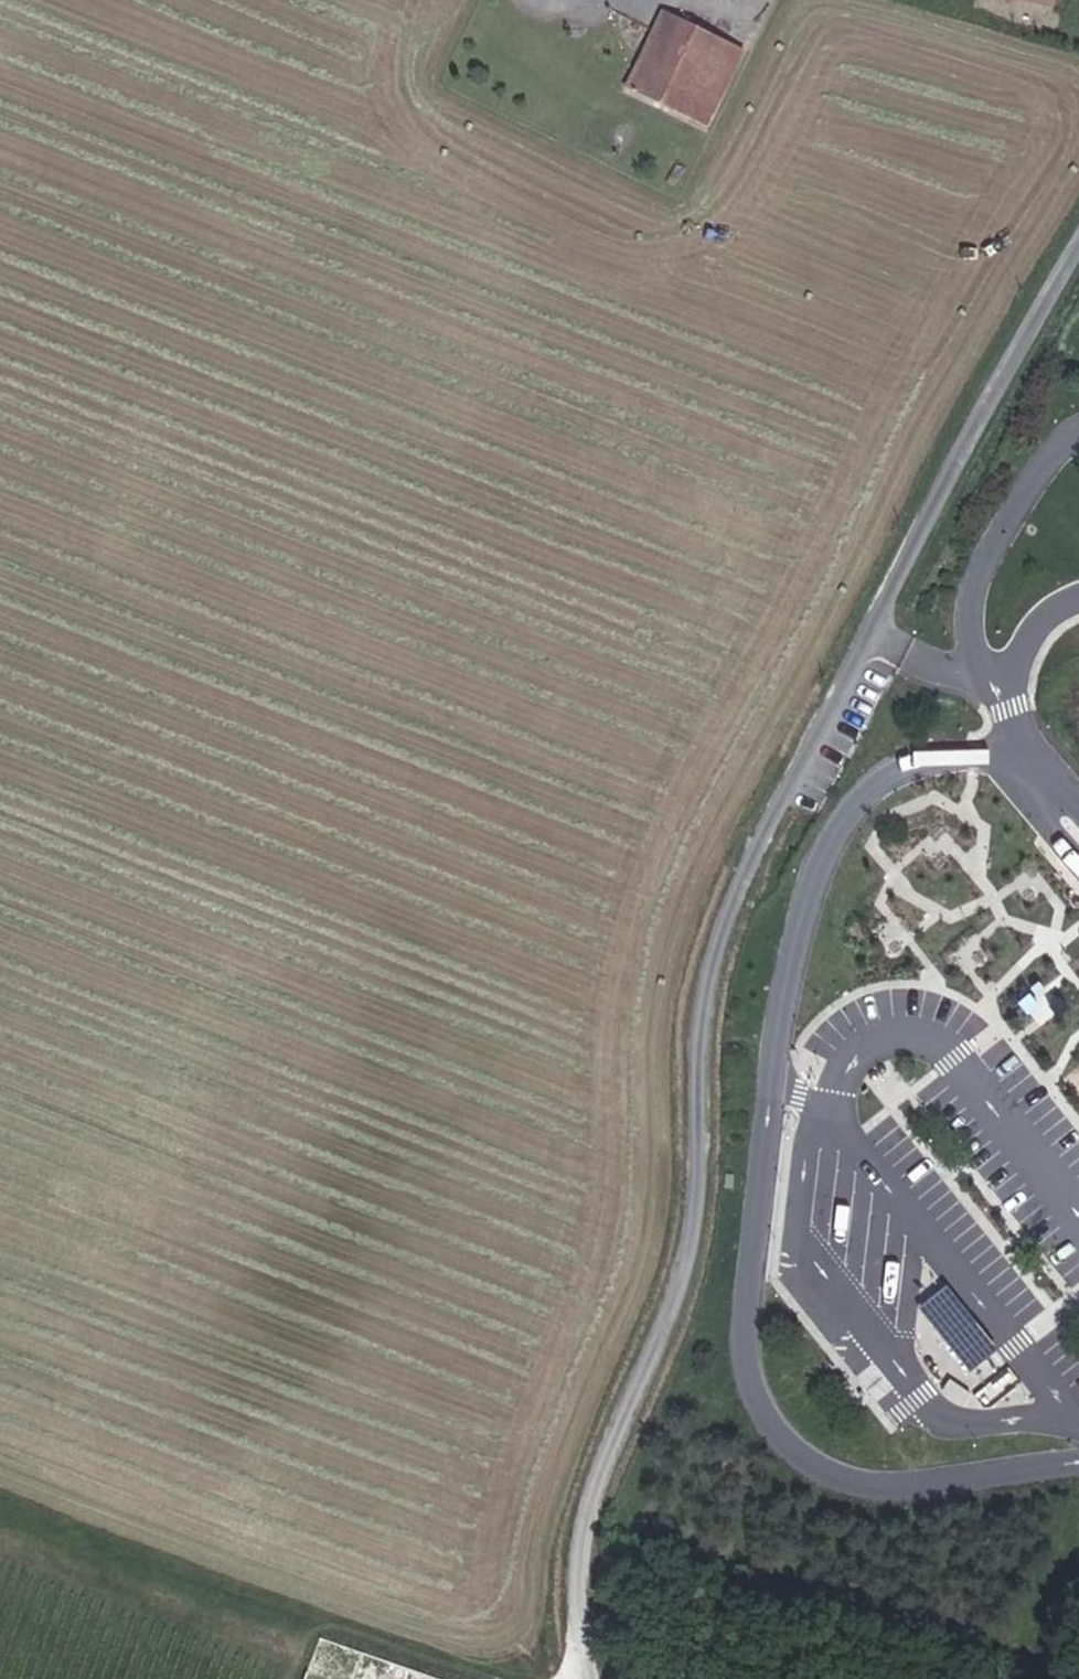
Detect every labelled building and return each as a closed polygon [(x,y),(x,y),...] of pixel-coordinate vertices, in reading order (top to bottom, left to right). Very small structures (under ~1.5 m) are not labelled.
[(679,10),(670,31),(739,64),(749,45),(679,10)] [(739,64),(670,31),(641,90),(679,108),(693,79),(725,95),(739,64)] [(997,1346),(947,1286),(919,1308),(969,1369),(997,1346)]
